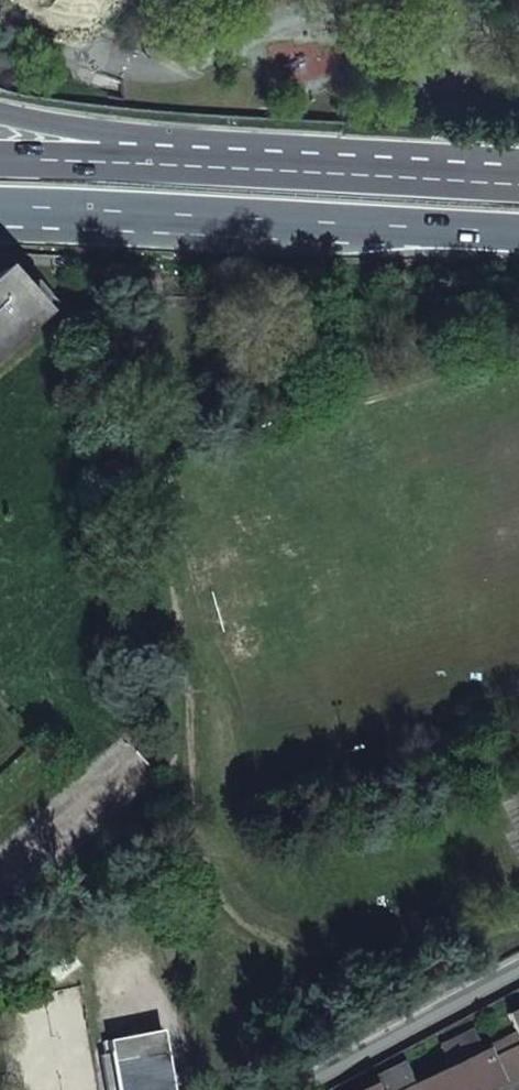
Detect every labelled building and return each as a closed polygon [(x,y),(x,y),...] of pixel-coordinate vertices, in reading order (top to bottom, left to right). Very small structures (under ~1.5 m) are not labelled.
[(41,317),(22,294),(2,272),(0,274),(0,353),(41,317)] [(22,294),(41,317),(56,303),(36,282),(22,294)] [(518,1077),(518,1064),(513,1052),(518,1049),(518,1009),(506,1016),(515,1035),(481,1052),(472,1032),(439,1048),(448,1068),(413,1084),(403,1064),(370,1081),(373,1085),(363,1089),(490,1089),(518,1077)] [(116,1089),(172,1089),(161,1033),(107,1043),(116,1089)]
